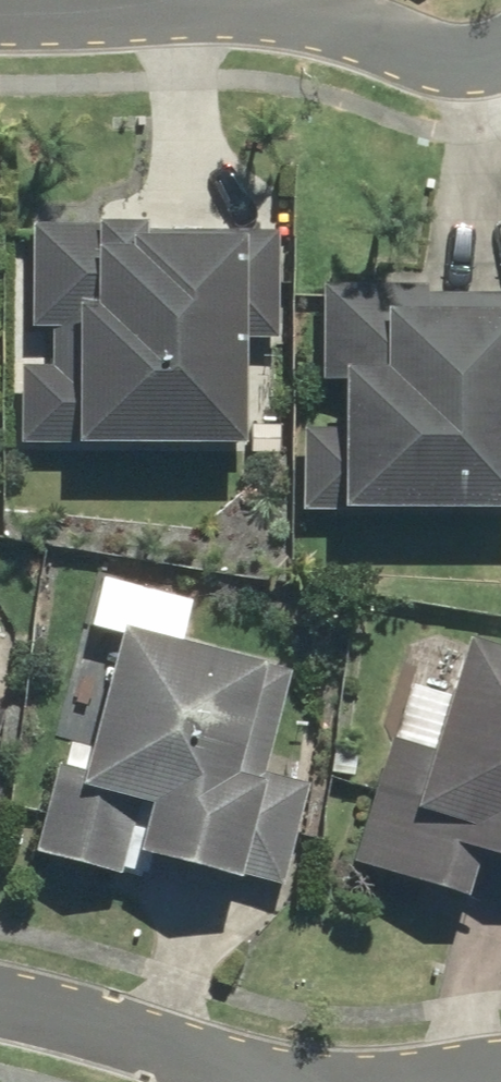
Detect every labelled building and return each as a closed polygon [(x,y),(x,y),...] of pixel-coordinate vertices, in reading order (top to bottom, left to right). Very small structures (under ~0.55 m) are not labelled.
[(286,334),(286,218),(38,217),(37,326),(59,326),(59,362),(29,362),(29,440),(254,441),(254,334),(286,334)] [(308,425),(306,509),(500,513),(500,284),(327,280),(325,375),(356,376),(355,426),(308,425)] [(297,658),(131,615),(91,762),(61,754),(37,845),(140,872),(148,842),(286,878),(313,779),(268,767),(297,658)] [(475,625),(440,744),(390,729),(353,854),(474,889),(477,878),(500,885),(500,632),(475,625)] [(11,705),(0,702),(0,743),(11,705)]
